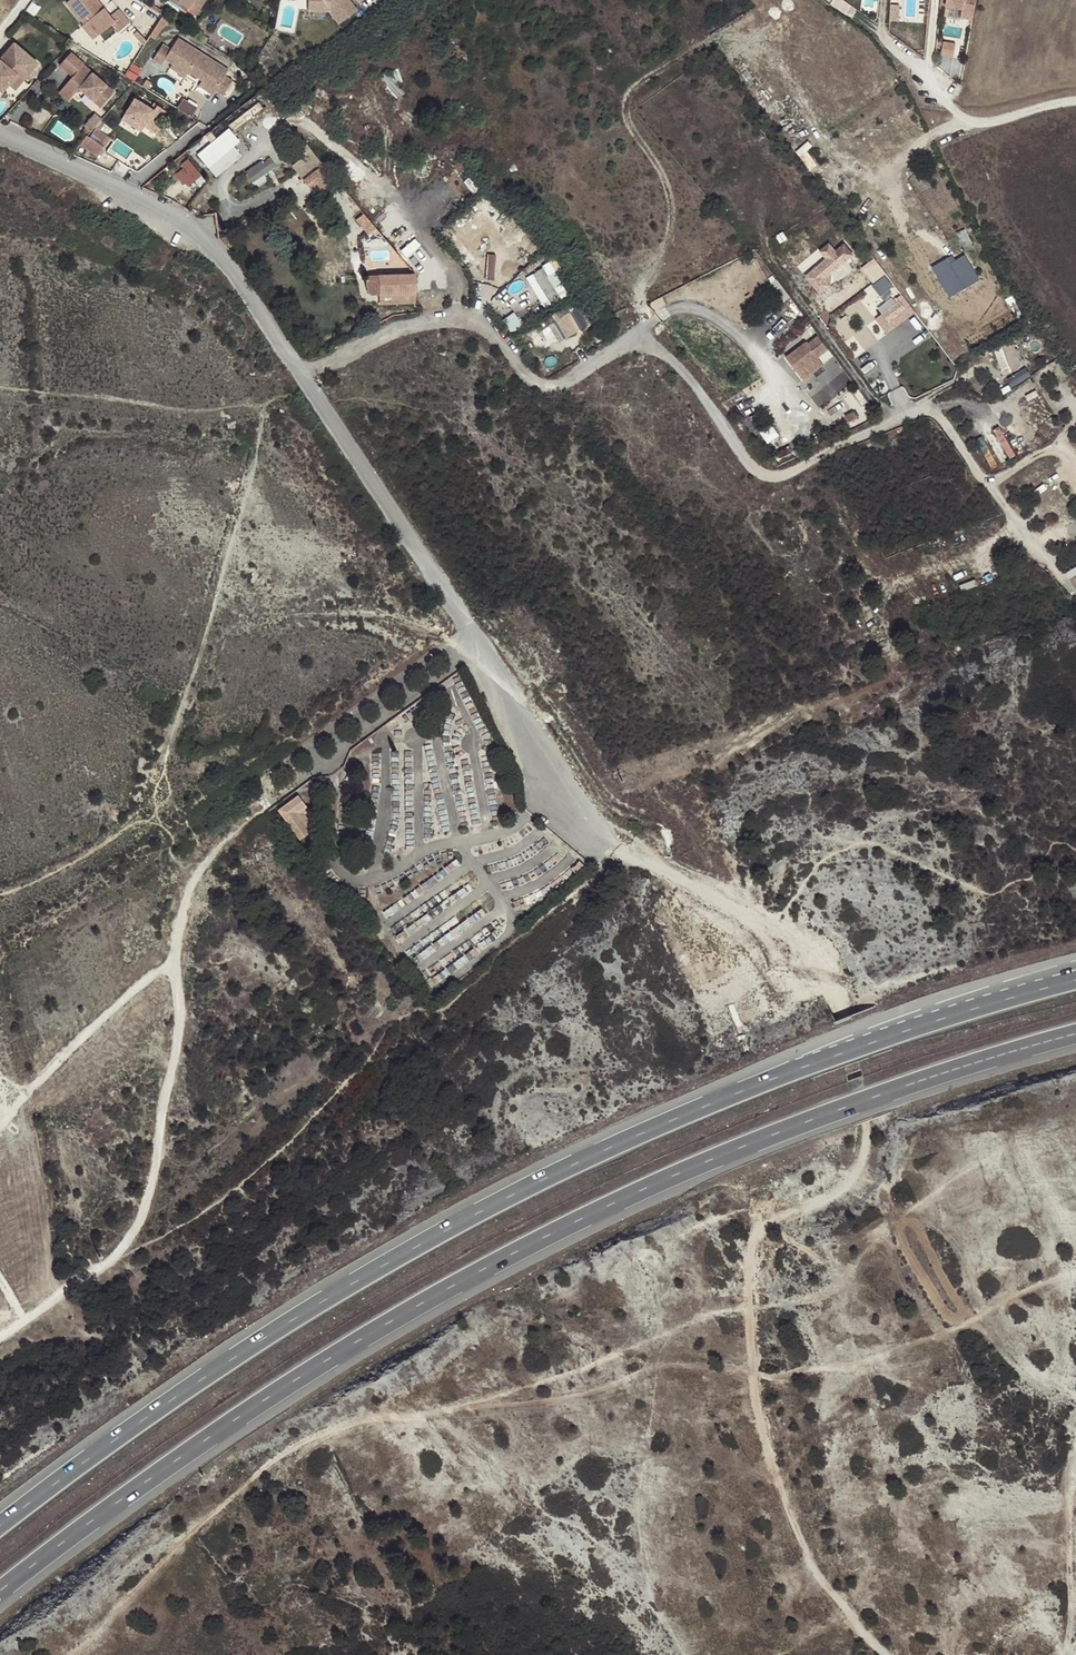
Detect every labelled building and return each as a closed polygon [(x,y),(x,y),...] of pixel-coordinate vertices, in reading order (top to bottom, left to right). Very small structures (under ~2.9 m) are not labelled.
[(98,36),(113,24),(118,32),(130,23),(119,9),(110,15),(98,0),(70,0),(66,3),(84,25),(87,23),(98,36)] [(187,11),(189,8),(175,0),(168,0),(187,11)] [(189,8),(187,11),(196,16),(204,3),(199,0),(175,0),(189,8)] [(310,10),(331,11),(340,24),(358,10),(350,0),(310,0),(310,10)] [(947,9),(963,12),(961,19),(972,21),(977,0),(949,0),(947,9)] [(92,40),(98,36),(87,23),(84,25),(82,26),(92,40)] [(190,71),(201,54),(178,40),(172,50),(163,44),(153,61),(161,67),(164,63),(164,61),(165,60),(166,61),(173,65),(188,75),(189,73),(190,72),(190,71)] [(947,40),(945,54),(958,57),(961,43),(947,40)] [(12,44),(0,59),(0,67),(0,68),(0,91),(2,93),(10,83),(5,78),(10,71),(16,76),(22,80),(36,63),(12,44)] [(99,107),(112,91),(91,73),(94,70),(73,53),(61,67),(73,78),(59,94),(68,102),(79,89),(99,107)] [(229,71),(201,54),(190,71),(190,72),(189,73),(199,79),(202,74),(205,76),(202,81),(201,83),(214,91),(223,97),(234,81),(226,76),(229,71)] [(170,68),(185,79),(188,75),(173,65),(170,68)] [(10,83),(16,76),(10,71),(5,78),(10,83)] [(211,95),(214,91),(201,83),(198,87),(211,95)] [(136,99),(125,115),(144,126),(153,132),(160,120),(166,111),(157,106),(154,110),(136,99)] [(196,115),(201,106),(186,99),(181,108),(196,115)] [(102,120),(94,113),(83,126),(91,133),(102,120)] [(125,115),(122,120),(141,131),(144,126),(125,115)] [(115,129),(102,120),(91,133),(80,146),(97,158),(115,129)] [(164,123),(160,120),(153,132),(157,134),(164,123)] [(219,175),(247,155),(239,144),(244,140),(234,127),(201,152),(219,175)] [(269,160),(244,176),(250,185),(275,168),(269,160)] [(189,164),(175,175),(186,190),(201,179),(189,164)] [(323,164),(320,167),(303,180),(316,196),(329,185),(340,184),(323,164)] [(471,235),(502,206),(490,194),(460,223),(471,235)] [(505,207),(492,218),(503,229),(515,217),(505,207)] [(377,229),(364,214),(356,220),(369,235),(377,229)] [(515,223),(506,230),(511,237),(520,230),(515,223)] [(521,228),(504,249),(524,265),(541,244),(521,228)] [(824,279),(853,255),(844,245),(836,252),(829,244),(820,251),(827,259),(806,276),(820,294),(830,285),(824,279)] [(957,254),(935,267),(953,297),(984,279),(970,254),(960,260),(957,254)] [(864,267),(887,301),(902,291),(878,257),(864,267)] [(547,308),(574,294),(557,260),(529,274),(547,308)] [(415,276),(415,274),(367,275),(366,282),(367,288),(368,292),(369,294),(371,295),(380,295),(416,294),(415,276)] [(448,287),(424,288),(425,300),(449,298),(448,287)] [(416,294),(380,295),(380,303),(417,301),(416,294)] [(557,310),(567,336),(591,327),(581,300),(557,310)] [(884,326),(906,309),(900,301),(878,317),(884,326)] [(560,340),(567,337),(561,320),(554,323),(560,340)] [(786,357),(803,380),(823,365),(817,357),(828,349),(818,336),(808,344),(806,342),(786,357)] [(998,347),(1005,374),(1026,369),(1019,342),(998,347)] [(1010,376),(1014,386),(1035,377),(1030,367),(1010,376)] [(1057,412),(1069,407),(1067,399),(1054,404),(1057,412)] [(775,424),(764,431),(771,442),(782,435),(775,424)] [(297,813),(306,805),(298,796),(278,810),(300,839),(311,832),(297,813)] [(310,810),(306,805),(297,813),(311,832),(315,829),(304,814),(310,810)]
